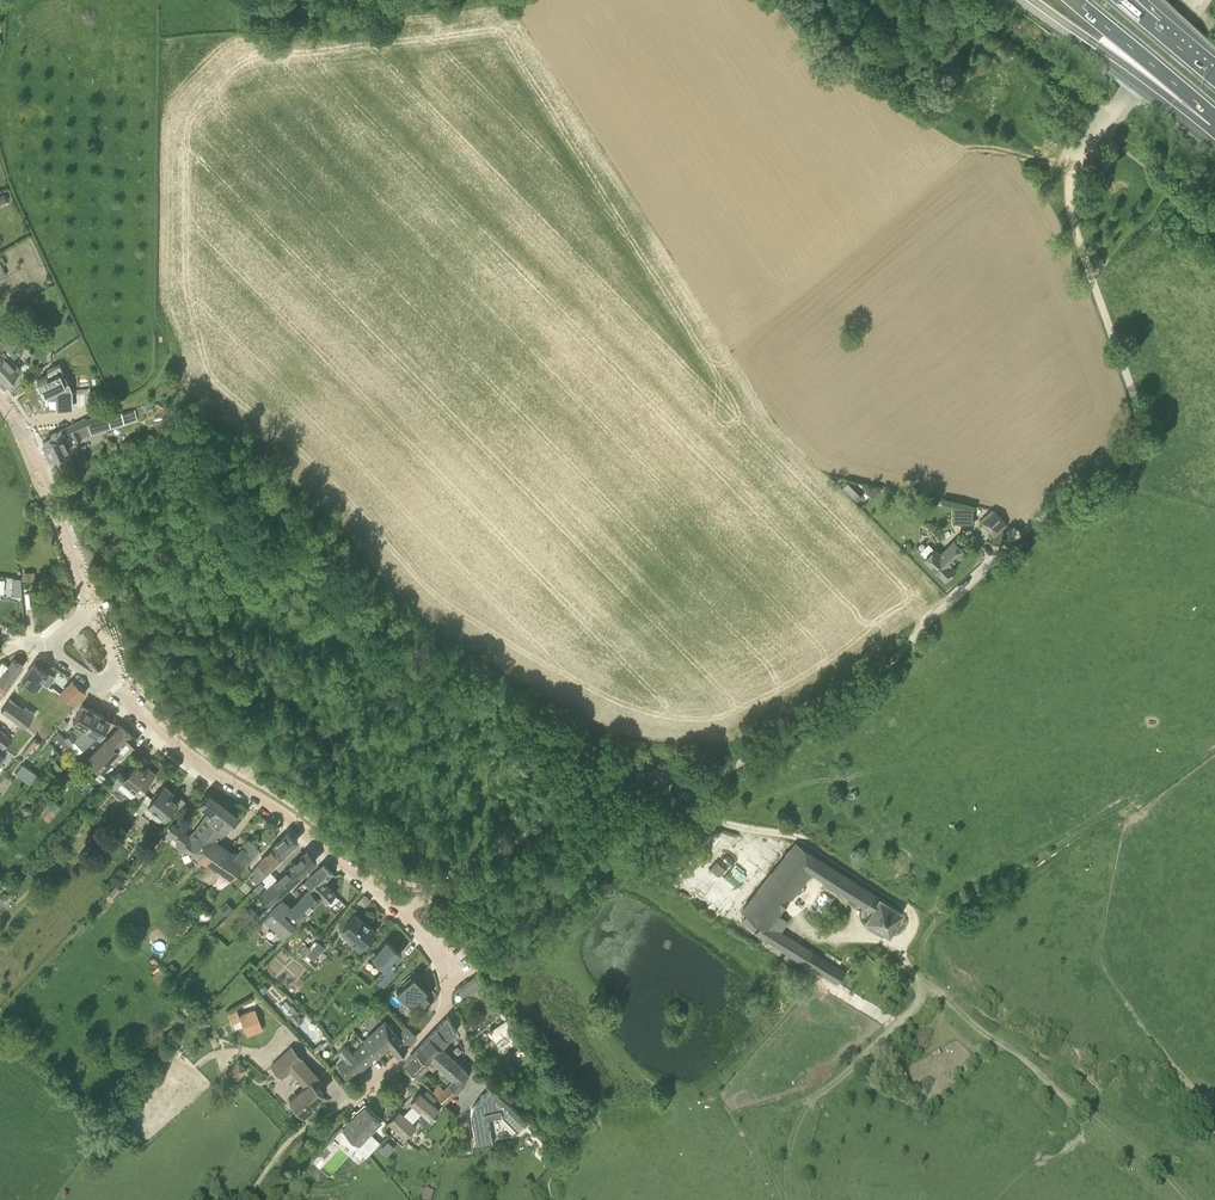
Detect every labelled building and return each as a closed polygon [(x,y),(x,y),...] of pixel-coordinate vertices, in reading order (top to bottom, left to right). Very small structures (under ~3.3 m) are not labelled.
[(0,194),(0,203),(8,200),(5,192),(0,194)] [(0,351),(0,378),(4,383),(21,368),(12,358),(18,353),(9,334),(3,342),(0,347),(0,349),(1,350),(0,351)] [(57,392),(58,402),(71,402),(70,388),(60,364),(48,369),(50,374),(38,379),(44,393),(57,392)] [(110,426),(138,419),(135,410),(108,417),(110,426)] [(50,457),(70,447),(67,442),(91,431),(85,418),(51,434),(52,438),(43,442),(50,457)] [(108,446),(110,452),(118,449),(115,443),(108,446)] [(861,494),(848,481),(842,487),(855,499),(861,494)] [(883,487),(868,483),(864,487),(873,496),(883,487)] [(966,523),(974,523),(974,509),(966,509),(966,523)] [(982,520),(995,535),(1007,523),(994,509),(982,520)] [(951,563),(970,544),(961,535),(942,553),(936,548),(927,558),(947,578),(956,568),(951,563)] [(34,571),(23,571),(23,580),(34,581),(34,571)] [(13,577),(11,594),(22,595),(21,578),(13,577)] [(102,660),(95,651),(90,654),(86,658),(94,667),(102,660)] [(7,688),(23,664),(14,658),(1,676),(0,675),(0,696),(7,688)] [(36,687),(47,671),(34,662),(23,678),(36,687)] [(52,686),(73,705),(86,691),(73,679),(63,673),(52,686)] [(170,705),(176,699),(169,694),(164,700),(170,705)] [(24,709),(9,698),(1,708),(23,726),(34,714),(25,707),(24,709)] [(60,750),(73,739),(86,729),(96,711),(83,703),(73,721),(78,724),(64,737),(58,732),(49,742),(61,752),(62,752),(60,750)] [(86,729),(73,739),(83,749),(98,734),(100,736),(110,719),(96,711),(86,729)] [(69,723),(64,718),(57,725),(62,730),(69,723)] [(131,746),(136,740),(119,724),(106,738),(87,758),(102,773),(112,762),(109,758),(125,740),(131,746)] [(12,740),(0,730),(0,745),(4,748),(12,740)] [(38,741),(34,738),(22,753),(26,756),(38,741)] [(56,777),(63,770),(53,760),(46,767),(56,777)] [(145,768),(137,762),(122,779),(138,793),(155,772),(147,766),(145,768)] [(28,786),(37,774),(22,763),(15,773),(28,782),(26,784),(28,786)] [(168,822),(173,816),(168,813),(179,800),(171,793),(173,791),(165,784),(148,804),(164,818),(168,822)] [(62,802),(64,800),(63,799),(66,797),(58,790),(40,813),(49,820),(62,804),(60,803),(62,801),(62,802)] [(183,847),(199,859),(207,864),(204,868),(206,869),(200,877),(218,890),(252,856),(249,853),(255,846),(249,839),(237,852),(235,850),(234,852),(223,844),(220,847),(212,842),(221,832),(226,836),(232,828),(229,825),(237,814),(208,792),(200,802),(211,811),(190,839),(172,826),(165,836),(182,849),(183,847)] [(32,811),(29,806),(25,805),(21,808),(25,815),(32,811)] [(270,842),(277,834),(271,829),(264,836),(270,842)] [(288,832),(275,846),(284,855),(296,842),(298,840),(288,832)] [(902,910),(797,842),(743,908),(761,920),(755,928),(838,982),(846,971),(770,922),(811,873),(815,875),(818,872),(871,906),(868,912),(871,913),(868,917),(889,931),(902,910)] [(259,848),(256,845),(255,846),(249,853),(252,856),(259,848)] [(284,855),(275,846),(253,869),(256,873),(251,879),(256,884),(284,855)] [(269,906),(316,859),(308,850),(260,898),(269,906)] [(326,902),(335,894),(323,881),(332,872),(324,863),(306,881),(326,902)] [(726,900),(743,875),(731,868),(715,892),(726,900)] [(701,886),(712,893),(720,881),(708,874),(701,886)] [(254,894),(264,884),(260,881),(251,891),(254,894)] [(107,893),(113,899),(114,899),(123,890),(116,884),(107,893)] [(283,936),(318,898),(310,889),(290,910),(289,908),(291,906),(282,898),(264,918),(283,936)] [(202,906),(209,898),(204,894),(198,902),(202,906)] [(227,915),(234,908),(227,901),(220,908),(227,915)] [(193,913),(185,906),(182,910),(190,917),(193,913)] [(202,925),(212,914),(204,907),(194,918),(202,925)] [(311,916),(307,913),(303,917),(307,921),(311,916)] [(360,949),(375,931),(355,914),(340,933),(360,949)] [(313,960),(324,946),(318,941),(311,949),(307,954),(306,955),(313,960)] [(383,984),(395,970),(390,965),(401,953),(387,941),(373,956),(386,968),(376,979),(383,984)] [(301,949),(307,954),(311,949),(305,944),(301,949)] [(178,967),(172,962),(166,968),(173,974),(178,967)] [(475,990),(477,992),(483,988),(480,984),(485,980),(479,973),(457,988),(462,996),(468,992),(470,994),(475,990)] [(413,975),(396,992),(410,1005),(414,1001),(419,1005),(429,995),(424,991),(427,988),(413,975)] [(483,988),(477,992),(487,1006),(493,1002),(483,988)] [(202,1005),(208,999),(202,993),(196,999),(202,1005)] [(293,1005),(291,1006),(286,1011),(284,1012),(290,1019),(291,1019),(292,1020),(299,1014),(298,1012),(299,1012),(293,1005)] [(239,1015),(236,1007),(227,1011),(232,1023),(233,1023),(235,1028),(237,1031),(245,1028),(245,1030),(259,1024),(252,1009),(239,1015)] [(448,1039),(457,1031),(448,1015),(437,1028),(448,1039)] [(385,1021),(364,1041),(376,1054),(389,1042),(399,1053),(417,1035),(406,1025),(397,1034),(385,1021)] [(516,1032),(507,1021),(490,1035),(506,1056),(501,1060),(512,1073),(534,1054),(541,1048),(543,1051),(547,1048),(542,1041),(538,1044),(534,1040),(530,1044),(525,1038),(530,1034),(524,1026),(516,1032)] [(437,1044),(440,1047),(448,1039),(437,1028),(421,1045),(429,1052),(437,1044)] [(376,1054),(364,1041),(338,1066),(349,1079),(353,1076),(376,1054)] [(421,1045),(417,1050),(427,1061),(430,1058),(437,1065),(450,1076),(460,1065),(440,1047),(437,1044),(429,1052),(421,1045)] [(320,1078),(301,1058),(302,1057),(292,1046),(271,1066),(282,1077),(290,1069),(305,1085),(289,1100),(303,1115),(318,1101),(316,1098),(323,1092),(314,1083),(320,1078)] [(437,1065),(430,1058),(427,1061),(417,1050),(404,1064),(415,1074),(423,1081),(428,1077),(423,1072),(429,1066),(432,1069),(437,1065)] [(242,1060),(230,1072),(239,1080),(250,1068),(242,1060)] [(457,1090),(463,1084),(467,1074),(467,1071),(460,1065),(450,1076),(453,1079),(449,1083),(457,1090)] [(449,1075),(444,1080),(448,1084),(449,1083),(453,1079),(450,1076),(449,1075)] [(457,1090),(449,1083),(443,1089),(438,1084),(432,1090),(444,1102),(457,1090)] [(527,1121),(492,1084),(489,1087),(489,1088),(476,1101),(473,1104),(472,1107),(471,1111),(471,1116),(473,1122),(471,1123),(473,1134),(475,1134),(476,1146),(493,1143),(488,1117),(501,1115),(516,1130),(524,1123),(524,1124),(527,1121)] [(405,1137),(416,1125),(412,1121),(421,1110),(431,1119),(440,1110),(431,1102),(435,1098),(427,1090),(423,1094),(419,1091),(411,1101),(414,1104),(403,1115),(399,1111),(389,1122),(405,1137)] [(369,1134),(381,1121),(365,1106),(340,1133),(367,1158),(380,1143),(369,1134)] [(555,1145),(548,1138),(547,1137),(542,1142),(550,1150),(555,1145)] [(393,1146),(388,1141),(380,1149),(386,1154),(393,1146)] [(434,1192),(425,1189),(421,1199),(432,1199),(434,1192)]
